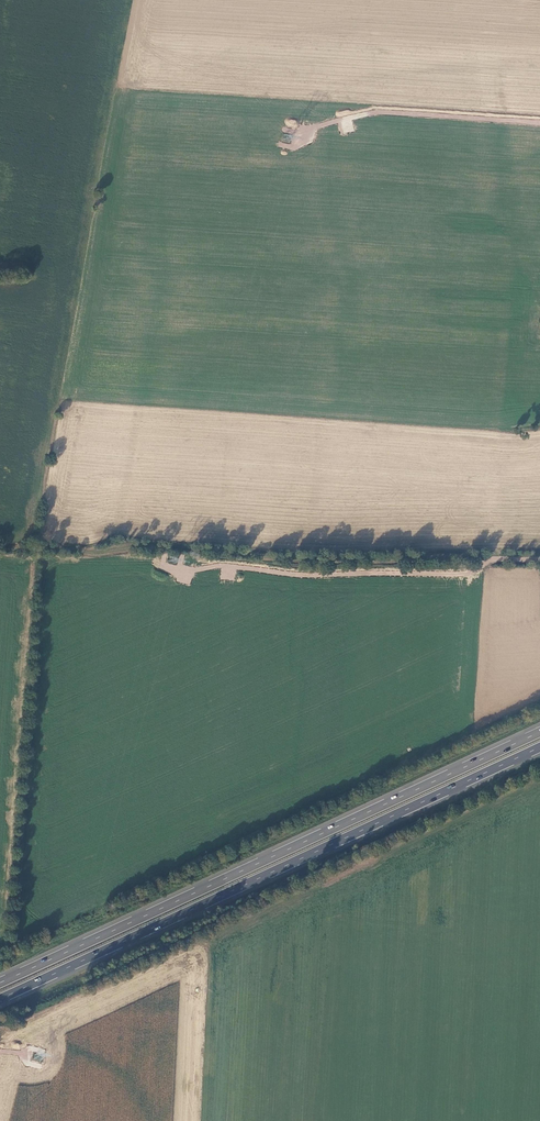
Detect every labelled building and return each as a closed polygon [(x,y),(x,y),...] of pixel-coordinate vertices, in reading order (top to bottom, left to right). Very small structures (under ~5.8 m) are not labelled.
[(230,564),(221,564),(220,579),(233,580),(234,570),(238,570),(238,566),(230,565),(230,564)]
